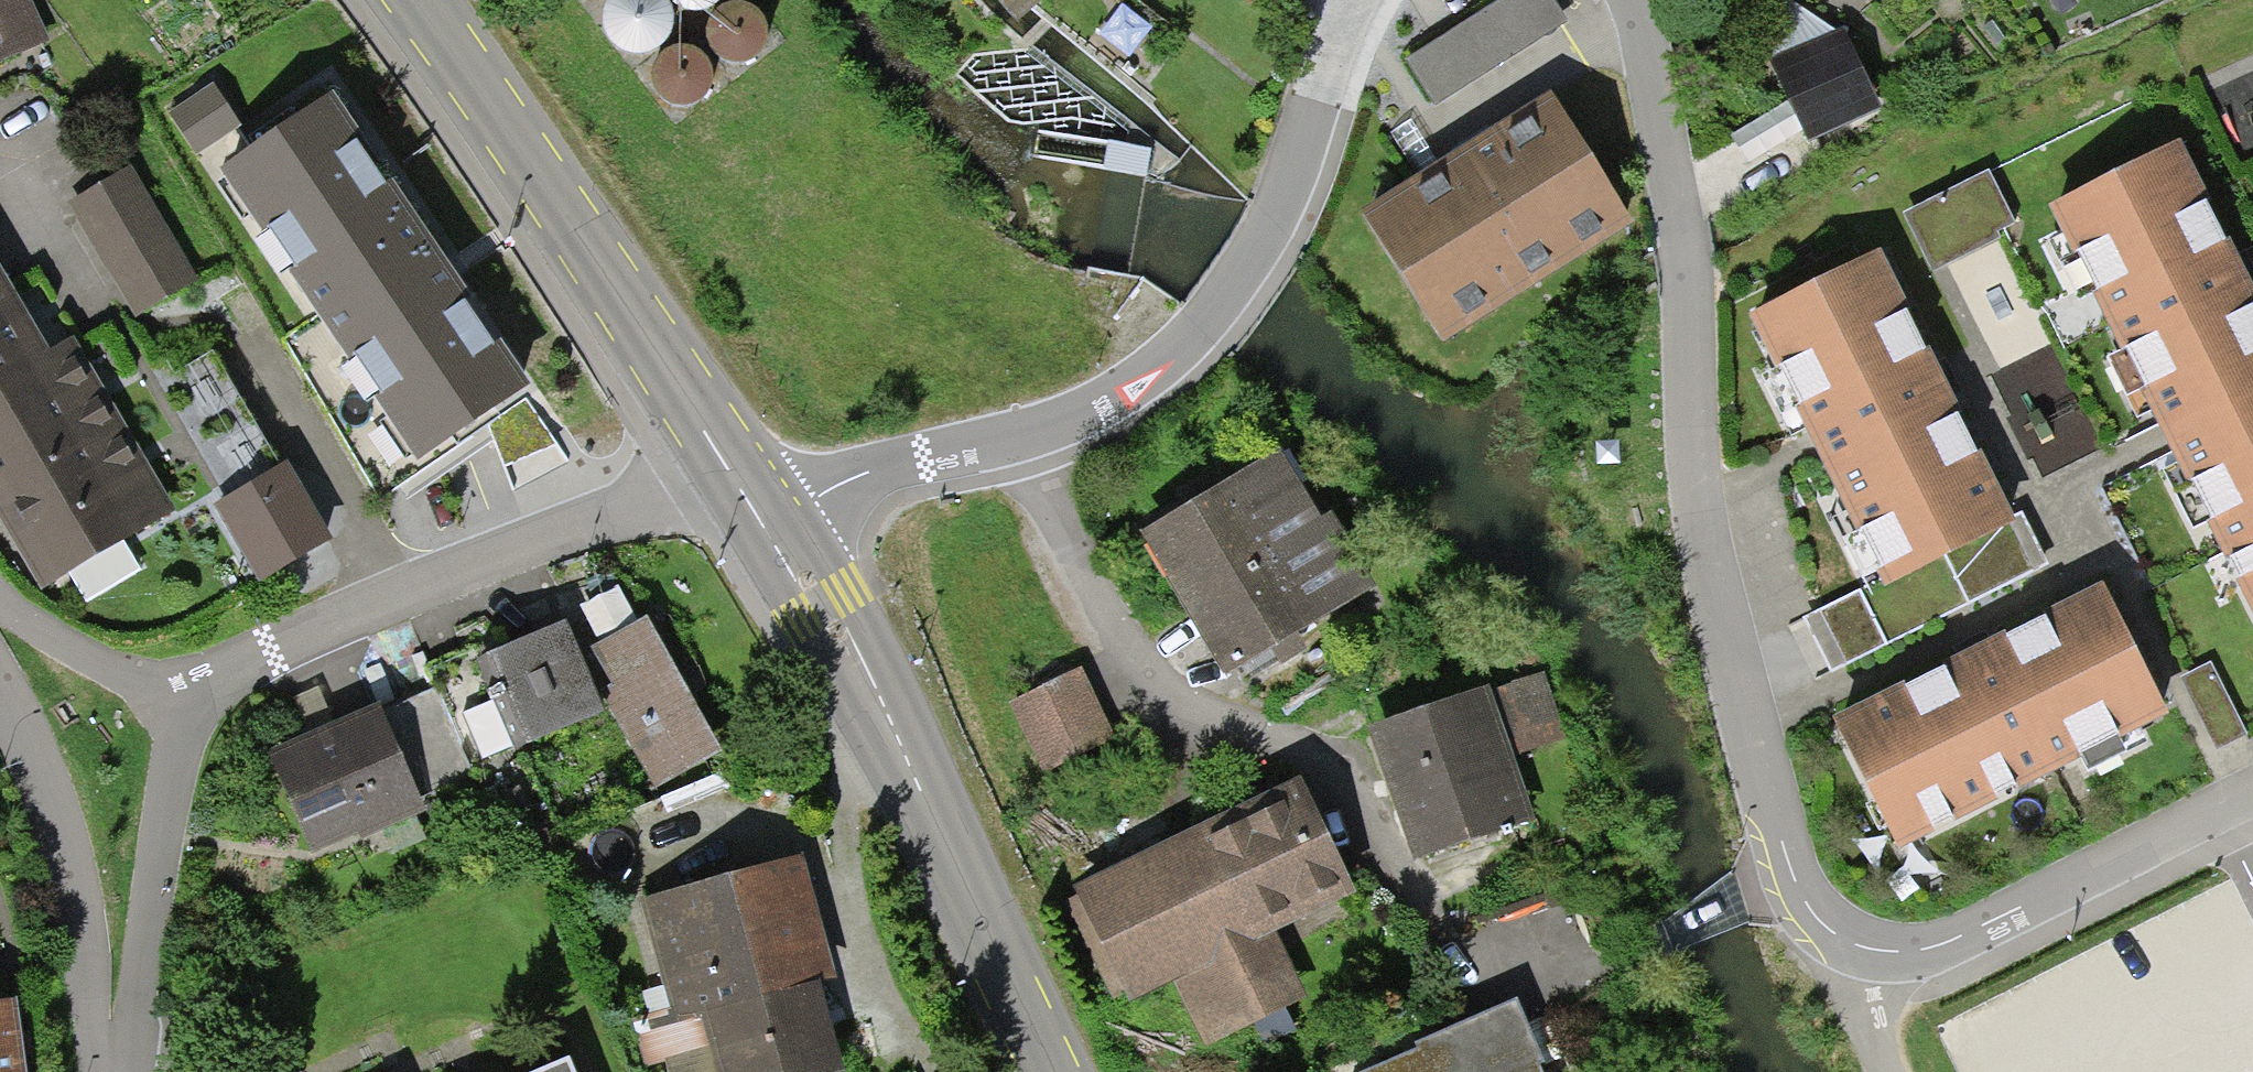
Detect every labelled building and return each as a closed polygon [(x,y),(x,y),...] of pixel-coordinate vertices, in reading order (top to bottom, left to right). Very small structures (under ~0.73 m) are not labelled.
[(48,39),(30,0),(0,0),(0,61),(48,39)] [(677,69),(673,45),(716,38),(722,72),(735,70),(723,0),(572,0),(575,17),(607,12),(618,79),(677,69)] [(1025,0),(999,0),(1009,13),(1025,0)] [(1408,62),(1436,107),(1566,23),(1552,0),(1505,0),(1408,62)] [(1582,42),(1442,109),(1457,141),(1598,75),(1582,42)] [(1802,139),(1861,107),(1826,42),(1767,74),(1802,139)] [(226,95),(179,113),(195,158),(242,140),(226,95)] [(531,384),(335,97),(220,172),(315,317),(285,340),(381,498),(500,418),(495,411),(531,384)] [(1444,341),(1628,228),(1552,104),(1368,217),(1444,341)] [(2182,150),(2060,210),(2168,431),(2252,603),(2252,294),(2234,257),(2182,150)] [(71,207),(138,316),(196,281),(130,172),(71,207)] [(1935,274),(2023,238),(2000,182),(1912,218),(1935,274)] [(2013,518),(1879,253),(1751,321),(1806,432),(1882,581),(1887,590),(2017,525),(2013,518)] [(40,590),(70,573),(88,605),(144,573),(126,541),(174,513),(73,336),(45,352),(0,273),(0,520),(40,590)] [(1272,437),(1140,519),(1228,659),(1370,571),(1323,496),(1313,502),(1272,437)] [(291,464),(213,509),(258,588),(337,543),(291,464)] [(2017,525),(1887,590),(1882,581),(1804,619),(1832,674),(2048,567),(2022,514),(2013,518),(2017,525)] [(1985,647),(1831,722),(1893,848),(2166,715),(2104,589),(1985,647)] [(596,694),(602,692),(652,786),(719,750),(649,621),(580,658),(567,625),(478,660),(516,754),(606,718),(596,694)] [(1085,663),(1016,695),(1050,765),(1118,733),(1085,663)] [(1545,669),(1495,686),(1518,750),(1567,733),(1545,669)] [(1478,684),(1377,719),(1425,857),(1526,822),(1478,684)] [(271,757),(316,859),(425,812),(415,790),(470,766),(437,690),(410,702),(382,714),(380,709),(271,757)] [(1287,780),(1069,890),(1125,1000),(1176,974),(1211,1044),(1301,999),(1269,935),(1346,896),(1287,780)] [(821,986),(838,981),(807,863),(646,906),(674,1011),(634,1021),(645,1064),(666,1058),(669,1071),(844,1071),(821,986)] [(1350,1063),(1353,1071),(1543,1071),(1512,996),(1350,1063)] [(14,1009),(0,1011),(0,1071),(22,1071),(14,1009)] [(560,1062),(536,1071),(564,1071),(560,1062)]
